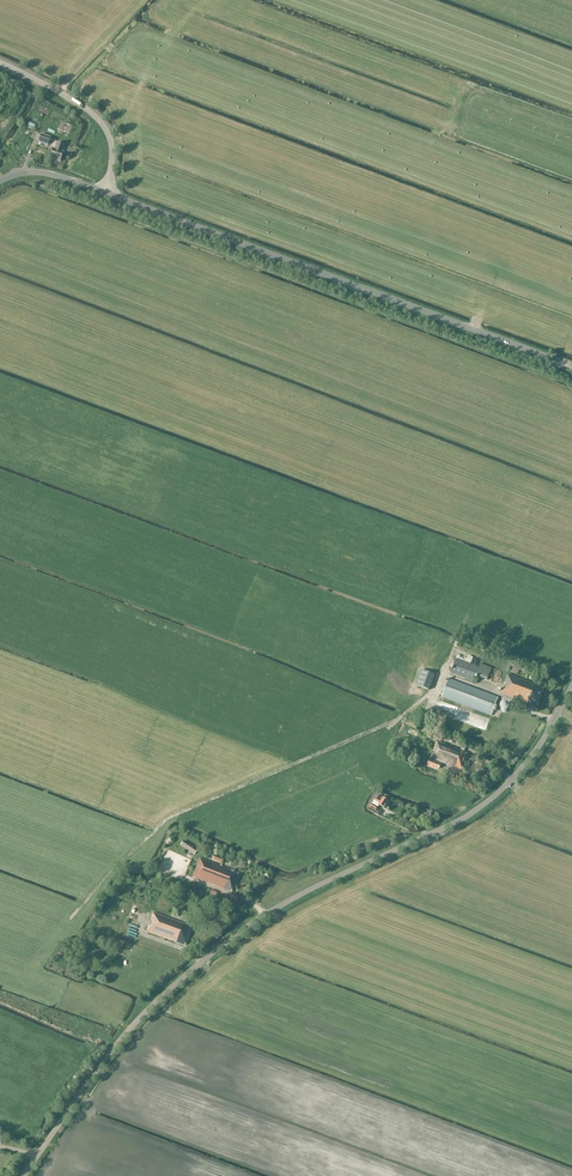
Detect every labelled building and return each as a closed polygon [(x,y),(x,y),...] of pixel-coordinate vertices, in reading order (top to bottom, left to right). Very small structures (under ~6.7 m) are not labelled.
[(38,142),(48,146),(51,138),(41,134),(38,142)] [(53,151),(50,160),(61,163),(64,154),(62,153),(64,147),(57,144),(55,151),(53,151)] [(451,674),(473,682),(476,676),(487,681),(492,668),(481,664),(479,668),(456,659),(451,674)] [(415,685),(429,690),(435,675),(421,670),(415,685)] [(501,693),(537,707),(544,688),(508,675),(504,684),(506,684),(504,689),(503,688),(501,693)] [(498,697),(449,679),(442,698),(491,716),(498,697)] [(440,698),(441,690),(436,689),(435,696),(432,695),(432,697),(440,698)] [(442,732),(434,729),(432,734),(439,737),(442,732)] [(430,759),(461,770),(468,753),(437,741),(434,749),(435,749),(433,753),(432,753),(430,759)] [(427,766),(438,771),(441,763),(430,759),(427,766)] [(380,796),(376,801),(375,800),(370,808),(375,812),(379,805),(385,809),(390,802),(380,796)] [(180,846),(194,855),(197,850),(183,840),(180,846)] [(212,860),(221,863),(223,859),(214,855),(212,860)] [(193,877),(231,892),(239,874),(200,859),(193,877)] [(146,932),(185,946),(192,927),(153,913),(150,920),(153,921),(151,926),(149,925),(146,932)]
